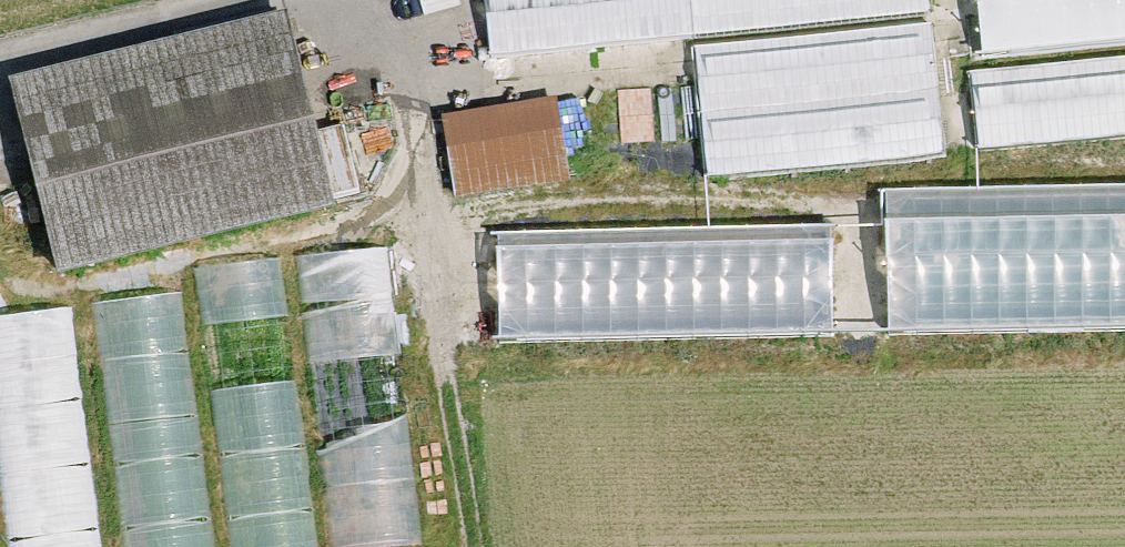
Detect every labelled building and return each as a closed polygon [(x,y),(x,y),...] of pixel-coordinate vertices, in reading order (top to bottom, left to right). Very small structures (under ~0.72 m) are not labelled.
[(993,41),(1124,33),(1124,0),(991,0),(993,41)] [(0,79),(0,98),(41,272),(316,208),(271,16),(0,79)] [(973,56),(977,138),(1124,130),(1124,49),(973,56)] [(458,187),(575,177),(568,94),(451,104),(458,187)] [(898,181),(897,326),(1065,327),(1065,309),(1124,309),(1124,182),(898,181)] [(503,334),(858,329),(857,223),(501,228),(503,334)] [(388,242),(312,249),(326,419),(333,419),(344,546),(368,546),(414,543),(388,242)] [(213,320),(284,306),(273,251),(202,266),(213,320)] [(110,298),(121,350),(184,338),(173,285),(110,298)]
